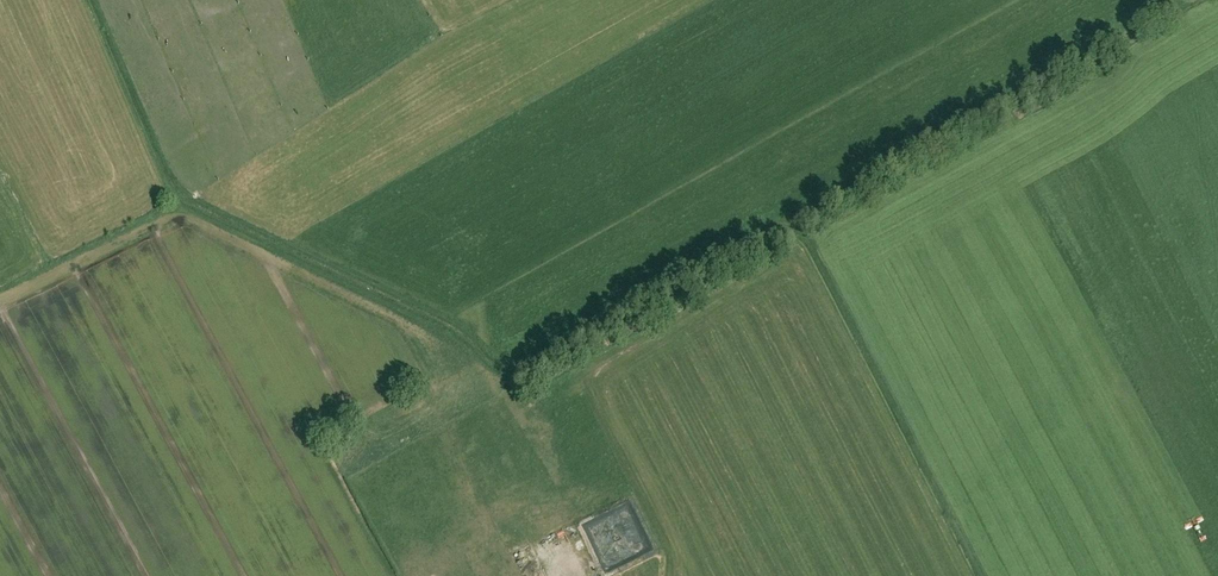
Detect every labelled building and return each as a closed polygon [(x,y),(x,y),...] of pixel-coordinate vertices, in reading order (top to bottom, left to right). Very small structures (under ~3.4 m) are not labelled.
[(598,528),(603,544),(616,540),(611,524),(598,528)]
